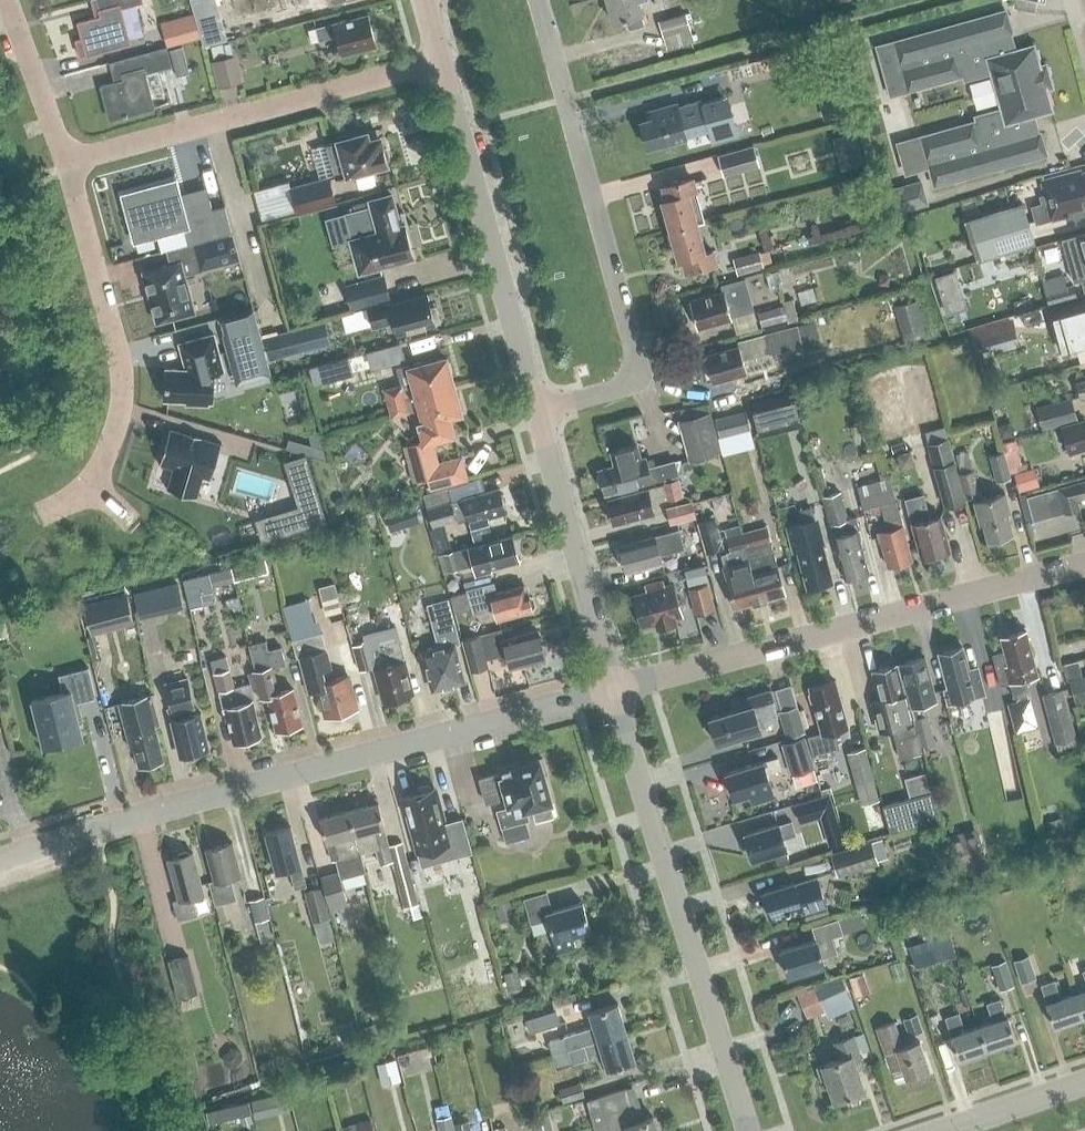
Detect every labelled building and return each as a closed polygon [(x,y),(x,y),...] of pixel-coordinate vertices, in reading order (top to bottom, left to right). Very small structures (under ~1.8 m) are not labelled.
[(143,4),(142,0),(96,0),(100,16),(77,23),(81,38),(75,40),(79,56),(86,54),(86,55),(129,43),(120,10),(143,4)] [(613,22),(625,19),(627,28),(630,29),(644,26),(641,15),(642,14),(638,0),(606,0),(613,22)] [(232,18),(237,36),(283,25),(278,7),(232,18)] [(895,43),(878,48),(891,94),(908,90),(964,74),(965,79),(991,71),(996,91),(1002,110),(976,117),(977,122),(921,138),(898,144),(906,172),(929,166),(934,185),(1045,154),(1039,134),(1037,135),(1031,115),(1051,110),(1045,89),(1051,87),(1048,76),(1045,65),(1039,67),(1033,46),(1014,52),(1008,32),(1010,32),(1005,12),(895,43)] [(658,22),(667,49),(693,41),(685,14),(658,22)] [(376,45),(368,16),(346,22),(345,20),(316,28),(319,40),(336,36),(341,54),(376,45)] [(194,20),(162,30),(167,47),(199,38),(194,20)] [(181,47),(169,50),(176,76),(188,73),(181,47)] [(101,87),(109,120),(154,108),(144,74),(171,67),(166,48),(109,64),(114,83),(101,87)] [(211,61),(218,88),(243,81),(236,55),(231,56),(229,49),(210,54),(212,61),(211,61)] [(676,104),(655,110),(657,118),(640,123),(647,148),(686,138),(685,134),(706,128),(711,145),(733,139),(721,98),(701,104),(700,100),(684,104),(685,109),(678,111),(676,104)] [(859,129),(836,136),(846,168),(869,161),(859,129)] [(375,138),(374,131),(350,138),(349,135),(337,138),(338,141),(326,144),(335,178),(355,173),(358,188),(375,183),(371,168),(387,164),(386,160),(389,159),(386,148),(383,149),(382,146),(380,137),(375,138)] [(717,155),(723,177),(759,167),(753,145),(717,155)] [(1075,175),(1074,171),(1041,180),(1045,194),(1039,196),(1041,204),(1030,207),(1035,223),(1052,219),(1072,214),(1075,216),(1081,214),(1083,211),(1084,210),(1084,213),(1084,172),(1075,175)] [(297,216),(337,205),(329,177),(289,188),(297,216)] [(175,181),(121,195),(134,242),(184,229),(188,245),(232,233),(225,206),(212,209),(209,199),(184,205),(181,195),(177,178),(174,179),(175,181)] [(662,201),(670,231),(696,224),(704,222),(692,179),(662,187),(666,200),(662,201)] [(884,191),(891,215),(928,205),(921,180),(884,191)] [(359,272),(413,257),(404,225),(400,226),(391,195),(370,201),(371,208),(343,216),(359,272)] [(861,223),(872,214),(862,203),(851,212),(861,223)] [(971,242),(977,260),(1034,243),(1022,204),(965,221),(971,242)] [(696,224),(670,231),(678,261),(682,260),(686,272),(715,264),(712,250),(704,252),(696,224)] [(1062,240),(1073,282),(1081,280),(1082,284),(1084,284),(1084,233),(1080,234),(1080,235),(1062,240)] [(200,271),(239,261),(232,235),(193,245),(200,271)] [(732,259),(737,275),(764,268),(763,266),(772,264),(768,251),(759,253),(759,252),(732,259)] [(181,261),(142,272),(156,323),(195,312),(181,261)] [(888,286),(889,276),(879,275),(878,285),(888,286)] [(1041,281),(1049,306),(1077,298),(1073,284),(1066,286),(1063,275),(1041,281)] [(344,287),(351,310),(390,299),(383,276),(344,287)] [(689,301),(697,329),(731,320),(730,317),(753,311),(744,279),(721,286),(722,292),(689,301)] [(390,306),(389,302),(367,308),(371,325),(393,319),(397,333),(438,322),(434,307),(430,308),(427,296),(390,306)] [(944,302),(948,315),(965,309),(960,297),(944,302)] [(894,307),(903,341),(926,334),(916,301),(894,307)] [(1051,311),(1059,341),(1063,340),(1066,350),(1084,345),(1084,301),(1051,311)] [(758,312),(761,327),(787,320),(783,305),(758,312)] [(254,310),(224,318),(240,378),(270,370),(254,310)] [(1004,341),(1017,338),(1012,319),(999,322),(1004,341)] [(802,343),(818,339),(814,321),(797,326),(802,343)] [(277,335),(283,358),(331,345),(325,322),(277,335)] [(744,345),(739,347),(738,346),(704,356),(712,383),(746,374),(742,360),(769,352),(769,355),(802,345),(802,343),(797,326),(742,341),(744,345)] [(179,343),(186,370),(166,369),(165,400),(187,401),(187,404),(208,405),(208,402),(211,402),(213,373),(223,370),(214,334),(179,343)] [(401,343),(370,351),(375,369),(406,360),(401,343)] [(309,368),(314,385),(352,375),(348,357),(309,368)] [(401,385),(384,390),(388,403),(452,386),(445,358),(408,368),(408,366),(397,369),(401,385)] [(1076,384),(1079,397),(1084,395),(1084,381),(1076,384)] [(452,386),(388,403),(391,417),(408,412),(408,410),(412,409),(416,422),(417,429),(418,429),(422,443),(452,434),(447,416),(460,413),(452,386)] [(792,392),(750,403),(758,433),(800,422),(792,392)] [(1070,398),(1036,407),(1042,429),(1076,419),(1070,398)] [(715,419),(719,438),(750,430),(745,411),(715,419)] [(677,420),(688,462),(721,453),(710,412),(677,420)] [(1062,426),(1069,452),(1084,448),(1084,420),(1062,426)] [(863,441),(873,438),(869,425),(859,428),(863,441)] [(189,433),(188,432),(187,434),(171,429),(171,427),(169,427),(158,465),(160,466),(160,464),(173,468),(168,488),(166,487),(166,489),(198,498),(198,496),(197,496),(203,476),(209,478),(209,480),(211,480),(222,442),(220,442),(220,443),(203,438),(203,437),(202,436),(201,438),(189,434),(189,433)] [(945,507),(964,501),(943,427),(924,432),(945,507)] [(266,468),(273,441),(260,438),(253,465),(266,468)] [(867,455),(881,451),(878,440),(865,444),(867,455)] [(417,443),(403,447),(413,482),(442,474),(445,485),(466,479),(460,457),(439,463),(434,444),(419,448),(417,443)] [(608,452),(612,467),(598,471),(605,494),(636,486),(637,487),(683,474),(679,459),(647,468),(644,458),(642,459),(637,444),(608,452)] [(959,474),(972,471),(967,452),(954,455),(959,474)] [(989,456),(996,482),(1010,479),(1003,452),(989,456)] [(309,458),(287,465),(293,486),(316,479),(309,458)] [(823,497),(829,495),(821,467),(813,469),(821,497),(823,497)] [(1018,492),(1035,488),(1029,469),(1013,474),(1018,492)] [(972,471),(959,474),(965,496),(971,494),(980,526),(983,525),(987,541),(1012,534),(1007,514),(1010,513),(1005,494),(981,500),(979,491),(978,492),(972,471)] [(647,489),(606,500),(613,525),(638,518),(639,522),(655,517),(651,503),(667,498),(668,500),(682,496),(677,478),(663,482),(663,484),(647,489)] [(880,504),(883,504),(896,500),(890,478),(857,486),(863,509),(869,507),(880,504)] [(1057,490),(1064,514),(1080,510),(1076,498),(1084,496),(1084,482),(1057,490)] [(467,516),(471,529),(489,524),(487,518),(505,513),(499,489),(462,498),(462,499),(451,502),(447,489),(423,496),(426,509),(431,527),(456,519),(467,516)] [(847,519),(841,492),(829,495),(823,497),(830,525),(831,524),(834,536),(833,536),(844,578),(868,572),(860,541),(861,539),(856,517),(847,519)] [(905,499),(908,509),(921,558),(949,550),(940,516),(929,519),(922,495),(905,499)] [(330,525),(321,496),(299,503),(300,508),(261,521),(268,544),(330,525)] [(896,500),(883,504),(890,530),(877,533),(879,542),(881,543),(887,567),(911,560),(896,500)] [(665,509),(669,524),(695,517),(691,502),(665,509)] [(871,516),(883,513),(880,504),(869,507),(871,516)] [(398,511),(402,526),(419,520),(415,506),(398,511)] [(793,550),(796,549),(806,588),(832,581),(822,542),(820,543),(810,507),(795,511),(798,523),(787,526),(793,550)] [(723,549),(715,519),(698,524),(706,554),(723,549)] [(766,528),(741,535),(759,601),(784,594),(766,528)] [(619,546),(626,572),(661,563),(659,555),(684,548),(679,530),(654,537),(619,546)] [(759,601),(741,535),(726,539),(730,553),(727,553),(730,565),(723,567),(727,581),(726,581),(734,608),(759,601)] [(518,561),(512,536),(442,555),(447,572),(472,565),(475,576),(491,571),(490,569),(518,561)] [(448,541),(433,545),(436,554),(451,549),(448,541)] [(265,560),(229,569),(233,582),(268,573),(265,560)] [(685,570),(688,583),(707,579),(704,565),(685,570)] [(233,582),(229,569),(183,580),(190,608),(203,605),(201,595),(213,592),(212,587),(233,582)] [(494,609),(497,620),(532,611),(527,594),(525,594),(523,586),(496,593),(493,582),(465,590),(472,615),(494,609)] [(673,625),(676,624),(674,619),(682,617),(674,586),(665,589),(663,582),(645,587),(647,594),(632,598),(640,626),(655,622),(657,629),(660,628),(663,631),(671,629),(673,625)] [(133,593),(139,620),(183,609),(177,583),(133,593)] [(688,589),(696,616),(715,610),(707,583),(688,589)] [(338,597),(334,584),(318,588),(321,601),(338,597)] [(88,629),(131,617),(125,596),(82,607),(88,629)] [(426,606),(438,648),(423,652),(433,689),(452,684),(451,682),(462,679),(453,645),(459,644),(447,600),(426,606)] [(346,625),(357,670),(372,666),(361,621),(346,625)] [(317,628),(314,628),(313,622),(288,629),(291,641),(318,634),(317,628)] [(503,640),(501,630),(462,641),(470,671),(487,666),(486,660),(506,654),(510,669),(545,659),(537,631),(503,640)] [(991,654),(1000,686),(1009,683),(1013,697),(1018,696),(1020,702),(1009,705),(1016,729),(1033,724),(1025,694),(1029,693),(1025,679),(1038,675),(1026,631),(1000,638),(1004,651),(991,654)] [(321,699),(326,717),(356,709),(347,675),(333,679),(326,650),(321,633),(318,634),(291,641),(296,658),(298,658),(308,693),(317,690),(319,700),(321,699)] [(379,683),(384,702),(412,695),(407,676),(409,675),(405,660),(404,660),(398,638),(380,643),(386,665),(373,668),(377,682),(379,683)] [(266,641),(253,644),(246,646),(260,699),(267,697),(275,731),(302,724),(293,689),(279,693),(272,668),(286,665),(281,647),(268,651),(266,641)] [(938,654),(947,688),(943,689),(947,704),(985,694),(978,666),(968,668),(962,647),(938,654)] [(209,661),(213,674),(225,721),(227,721),(233,742),(261,735),(252,701),(254,701),(249,684),(233,688),(224,657),(209,661)] [(924,658),(899,664),(911,708),(922,746),(934,743),(927,715),(926,715),(923,705),(936,701),(924,658)] [(880,700),(871,703),(878,728),(879,733),(892,729),(900,759),(922,753),(917,733),(916,734),(907,699),(906,699),(897,669),(898,669),(897,665),(872,671),(880,700)] [(31,701),(43,747),(82,737),(73,701),(95,696),(88,668),(58,676),(62,693),(31,701)] [(1075,704),(1084,701),(1084,676),(1068,681),(1075,704)] [(173,734),(176,737),(181,756),(207,749),(202,730),(203,726),(199,714),(190,716),(188,707),(193,706),(187,680),(164,685),(170,712),(172,711),(175,720),(169,722),(173,734)] [(809,688),(821,734),(807,737),(812,756),(838,749),(834,732),(847,728),(835,681),(809,688)] [(778,712),(785,738),(804,732),(791,685),(774,690),(780,711),(778,712)] [(1042,694),(1055,744),(1076,739),(1063,689),(1042,694)] [(708,718),(716,744),(760,731),(758,722),(777,716),(769,691),(731,702),(734,710),(708,718)] [(150,696),(118,704),(130,750),(134,749),(139,767),(163,761),(154,726),(158,725),(150,696)] [(780,744),(790,775),(814,768),(804,737),(780,744)] [(847,753),(860,805),(879,800),(865,748),(847,753)] [(725,773),(733,799),(750,793),(752,802),(773,795),(766,773),(781,769),(777,758),(763,762),(725,773)] [(546,774),(542,759),(499,771),(499,774),(479,779),(486,803),(506,798),(508,808),(497,811),(505,843),(529,836),(525,821),(528,820),(525,809),(531,808),(534,822),(554,816),(550,802),(551,802),(543,774),(546,774)] [(433,789),(404,797),(411,821),(408,822),(412,835),(422,869),(423,869),(423,867),(472,853),(462,818),(461,818),(462,821),(444,826),(433,789)] [(890,833),(940,819),(932,792),(882,806),(890,833)] [(835,811),(829,794),(796,805),(802,822),(820,816),(835,811)] [(392,861),(383,827),(384,826),(378,803),(348,811),(360,853),(375,849),(380,864),(392,861)] [(327,842),(332,861),(334,860),(338,873),(344,872),(351,876),(365,872),(360,853),(348,811),(319,819),(325,842),(327,842)] [(1048,839),(1066,833),(1061,818),(1043,823),(1048,839)] [(752,860),(773,853),(777,864),(789,860),(783,839),(795,835),(791,822),(778,825),(778,824),(744,834),(752,860)] [(301,866),(290,827),(265,834),(276,872),(289,869),(294,889),(306,886),(300,866),(301,866)] [(947,836),(957,873),(987,865),(977,828),(947,836)] [(232,842),(205,850),(214,881),(209,882),(215,906),(235,900),(230,878),(240,875),(232,842)] [(830,854),(837,877),(878,864),(871,842),(830,854)] [(192,853),(167,860),(178,900),(173,901),(178,920),(197,915),(193,900),(201,898),(200,894),(203,893),(192,853)] [(394,867),(404,908),(410,906),(413,918),(421,916),(408,864),(394,867)] [(333,873),(320,876),(330,911),(347,906),(342,889),(337,890),(333,873)] [(762,893),(770,918),(800,909),(802,914),(827,906),(818,878),(794,885),(794,883),(762,893)] [(329,917),(321,887),(304,891),(312,922),(329,917)] [(531,924),(547,919),(557,954),(576,949),(572,936),(590,930),(582,903),(551,911),(546,893),(523,899),(531,924)] [(269,918),(263,897),(248,901),(254,922),(255,922),(260,943),(270,941),(268,934),(271,933),(267,919),(269,918)] [(500,919),(513,915),(509,901),(496,905),(500,919)] [(815,940),(780,951),(788,977),(824,966),(822,958),(836,953),(831,937),(864,927),(859,913),(811,928),(815,940)] [(167,961),(178,999),(198,993),(187,956),(167,961)] [(1012,961),(1021,984),(1036,978),(1028,956),(1012,961)] [(1014,986),(1005,961),(991,965),(999,991),(1014,986)] [(516,970),(503,974),(508,991),(521,987),(516,970)] [(862,974),(849,979),(854,993),(867,989),(862,974)] [(796,994),(808,1019),(824,1012),(822,1007),(847,995),(839,977),(814,988),(813,986),(796,994)] [(1081,1017),(1074,995),(1060,999),(1054,981),(1040,985),(1046,1004),(1045,1004),(1053,1027),(1081,1017)] [(396,996),(394,988),(378,992),(380,1000),(396,996)] [(1074,995),(1081,1017),(1084,1016),(1084,991),(1074,995)] [(992,1022),(978,1027),(986,1050),(1015,1040),(1007,1017),(1006,1017),(1000,999),(986,1004),(992,1022)] [(548,1042),(552,1055),(626,1032),(617,1003),(588,1012),(593,1027),(564,1036),(564,1037),(548,1042)] [(526,1021),(529,1033),(559,1023),(556,1011),(526,1021)] [(986,1050),(978,1027),(964,1032),(958,1013),(944,1018),(951,1036),(949,1037),(957,1060),(986,1050)] [(922,1032),(916,1015),(904,1019),(909,1036),(922,1032)] [(876,1028),(881,1042),(890,1070),(902,1066),(905,1077),(928,1069),(919,1041),(902,1047),(894,1022),(876,1028)] [(364,1037),(377,1034),(375,1025),(362,1028),(364,1037)] [(626,1032),(552,1055),(553,1056),(551,1056),(555,1069),(587,1059),(586,1056),(601,1052),(606,1070),(635,1062),(626,1032)] [(841,1059),(816,1067),(823,1086),(829,1084),(835,1101),(863,1092),(855,1069),(862,1067),(852,1037),(835,1043),(841,1059)] [(433,1048),(403,1054),(407,1074),(437,1068),(433,1048)] [(224,1057),(225,1062),(229,1066),(234,1066),(241,1058),(241,1053),(236,1049),(231,1050),(224,1057)] [(272,1060),(259,1063),(263,1076),(275,1073),(272,1060)] [(376,1065),(380,1081),(399,1076),(395,1060),(376,1065)] [(584,1097),(580,1083),(558,1090),(563,1104),(584,1097)] [(653,1117),(637,1122),(626,1089),(585,1101),(593,1130),(657,1130),(653,1117)] [(265,1098),(269,1116),(290,1111),(285,1093),(265,1098)] [(214,1122),(256,1110),(252,1098),(210,1110),(214,1122)] [(437,1119),(450,1116),(447,1105),(434,1108),(437,1119)] [(450,1116),(437,1119),(440,1130),(454,1130),(450,1116)] [(342,1130),(374,1130),(371,1120),(341,1128),(342,1130)] [(455,1130),(471,1130),(468,1120),(453,1124),(455,1130)]
